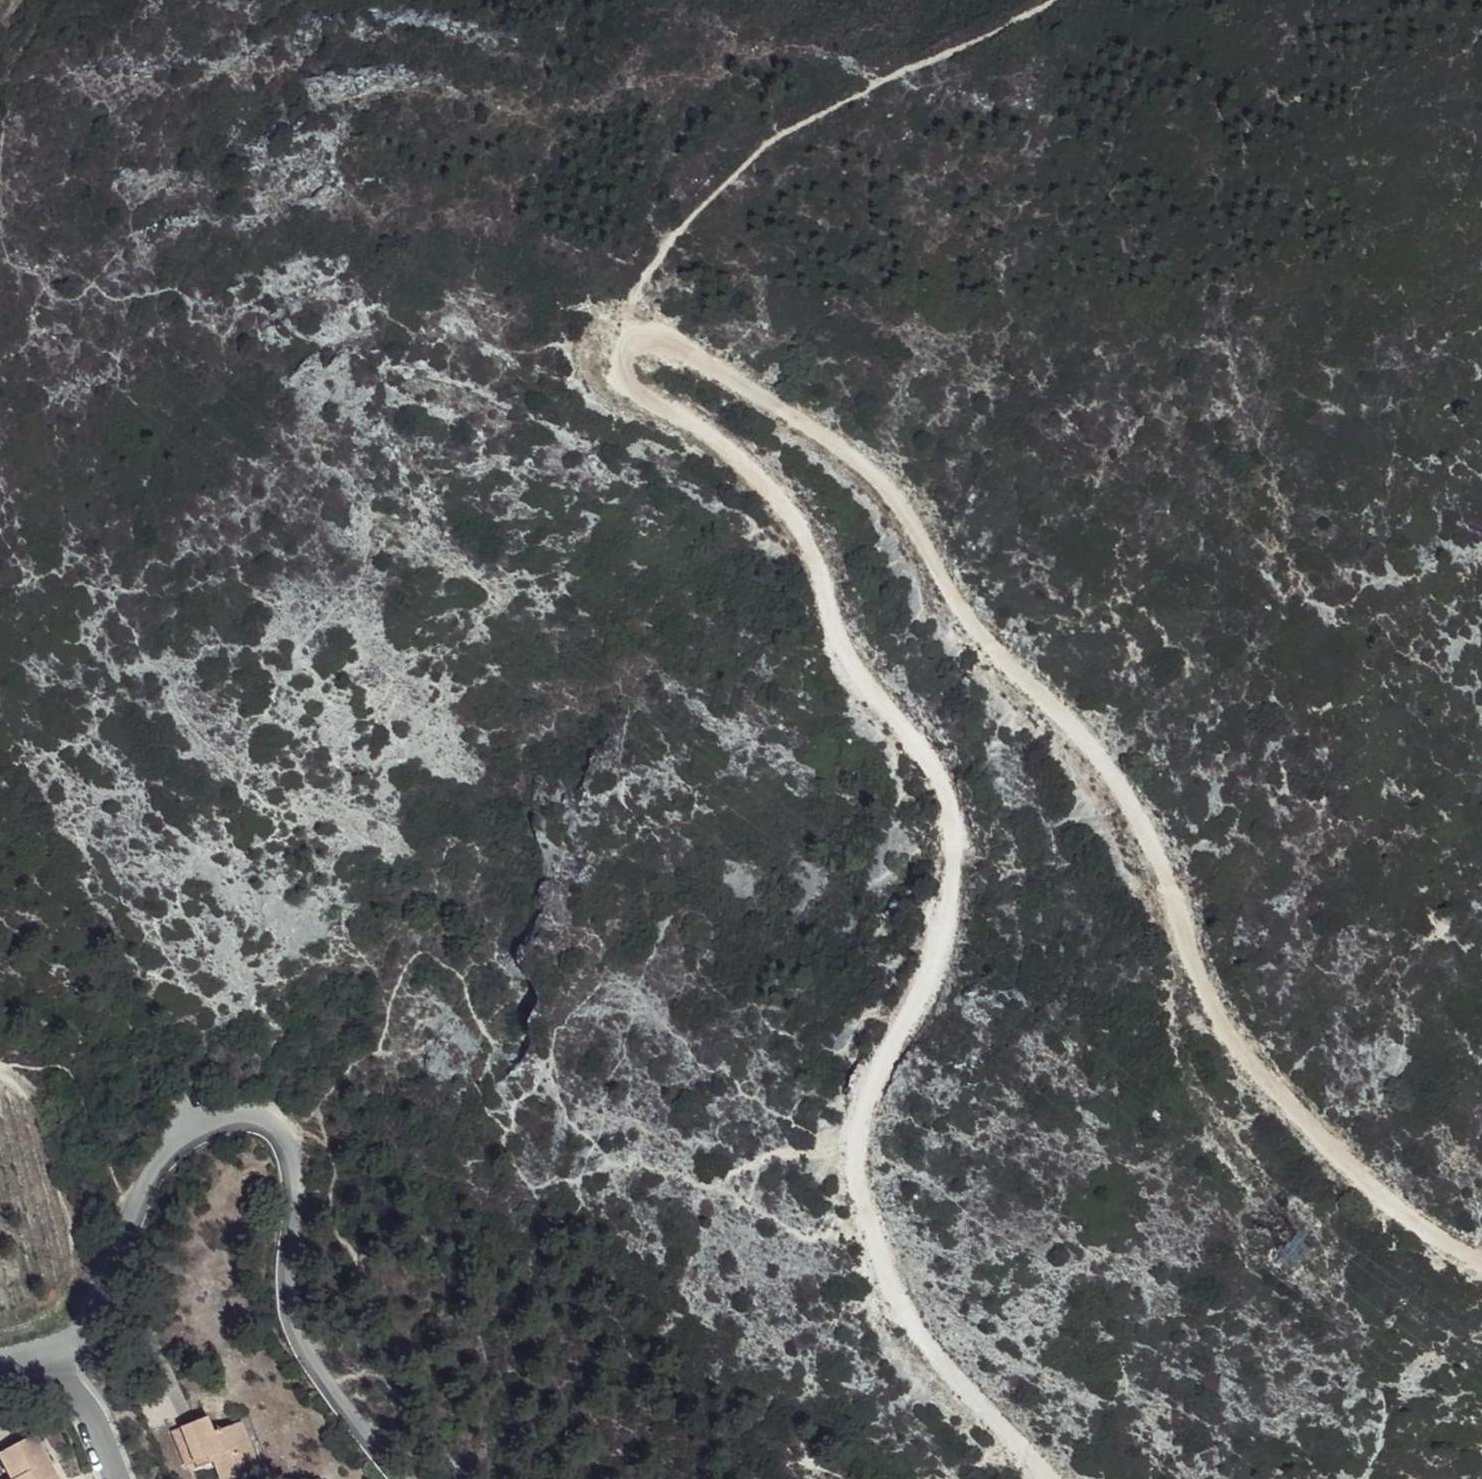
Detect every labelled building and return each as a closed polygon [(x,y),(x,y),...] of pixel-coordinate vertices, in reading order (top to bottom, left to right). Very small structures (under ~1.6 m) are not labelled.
[(180,1426),(194,1461),(212,1454),(223,1478),(232,1478),(259,1468),(239,1421),(214,1430),(208,1415),(180,1426)] [(194,1461),(180,1426),(171,1429),(185,1464),(194,1461)] [(0,1448),(0,1472),(4,1478),(48,1478),(24,1434),(0,1448)]
